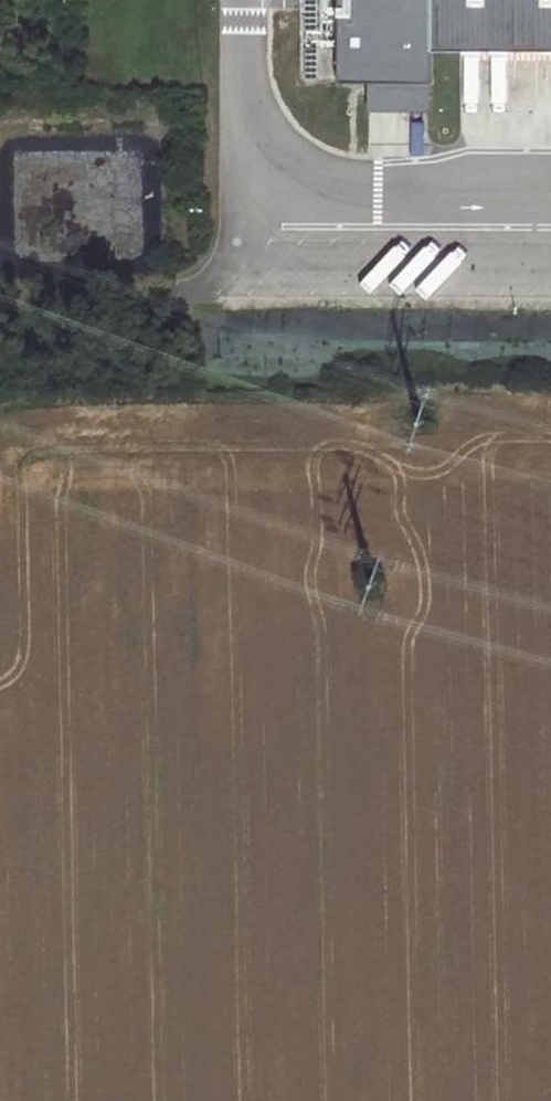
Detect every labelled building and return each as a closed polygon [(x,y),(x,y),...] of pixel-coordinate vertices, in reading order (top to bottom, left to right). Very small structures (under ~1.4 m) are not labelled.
[(422,0),(333,0),(333,80),(363,80),(423,79),(423,52),(422,0)] [(423,52),(550,52),(550,0),(422,0),(423,52)] [(422,112),(423,79),(363,80),(363,110),(422,112)]
